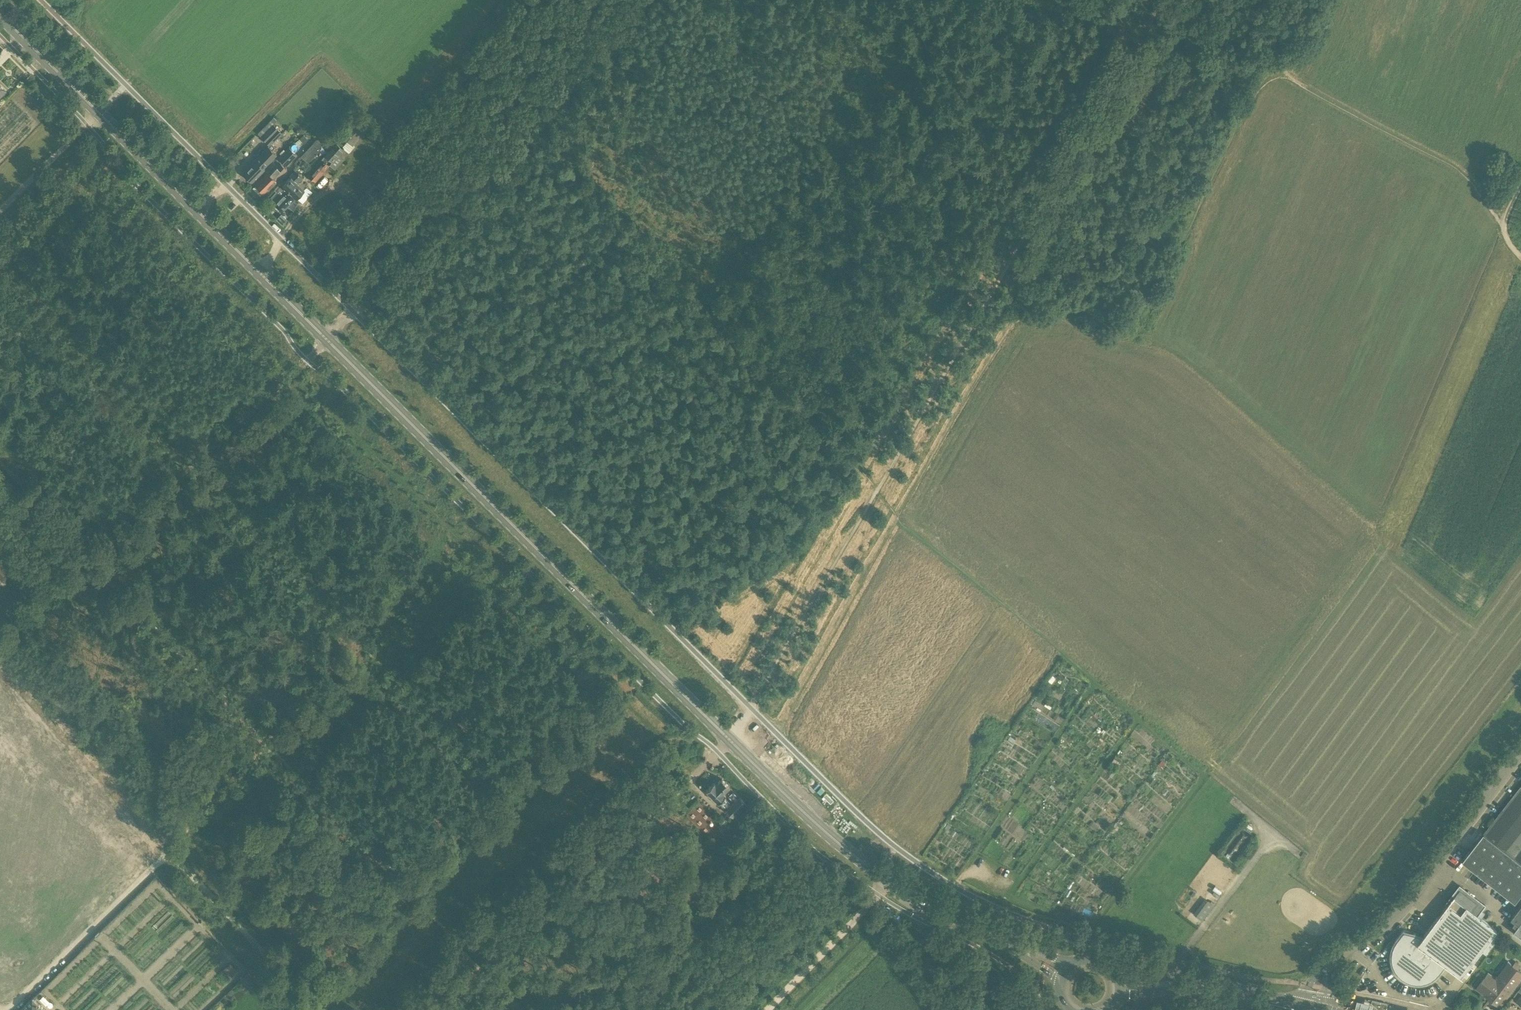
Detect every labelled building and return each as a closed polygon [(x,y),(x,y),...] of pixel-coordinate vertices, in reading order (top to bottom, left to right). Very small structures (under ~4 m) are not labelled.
[(256,161),(244,174),(252,181),(264,168),(263,167),(276,153),(272,150),(275,147),(272,143),(277,137),(278,138),(283,133),(270,121),(258,133),(269,144),(254,159),(256,161)] [(323,144),(317,138),(301,155),(308,162),(320,149),(319,148),(323,144)] [(355,146),(353,144),(347,140),(342,146),(337,141),(329,150),(321,158),(307,175),(315,182),(329,165),(335,169),(355,146)] [(286,166),(297,155),(289,147),(278,157),(286,166)] [(263,192),(286,169),(280,163),(269,174),(267,172),(255,184),(263,192)] [(296,197),(304,189),(297,182),(302,177),(295,170),(289,176),(290,176),(282,185),(286,188),(296,197)] [(283,211),(295,198),(296,197),(286,188),(282,185),(280,182),(274,189),(276,191),(270,197),(274,201),(273,201),(283,211)] [(341,185),(326,200),(336,209),(350,195),(356,200),(361,195),(348,182),(343,187),(341,185)] [(2,584),(6,581),(10,574),(0,562),(0,585),(2,584)] [(715,785),(713,782),(706,790),(718,802),(727,793),(735,801),(726,810),(732,816),(733,815),(738,820),(749,809),(744,804),(745,803),(721,779),(715,785)] [(1462,859),(1515,902),(1520,894),(1520,785),(1462,859)] [(1393,949),(1392,954),(1392,959),(1393,964),(1395,969),(1398,973),(1402,977),(1406,979),(1411,981),(1416,982),(1422,982),(1427,981),(1431,979),(1436,976),(1439,972),(1445,964),(1447,965),(1449,967),(1461,976),(1466,969),(1496,929),(1476,914),(1482,907),(1460,890),(1459,889),(1423,935),(1409,932),(1404,930),(1397,939),(1395,944),(1393,949)] [(1214,904),(1209,900),(1197,916),(1202,920),(1214,904)] [(1511,917),(1510,917),(1511,918),(1507,923),(1511,926),(1511,927),(1520,935),(1520,904),(1517,909),(1511,917)] [(1520,965),(1520,964),(1516,960),(1512,965),(1508,962),(1496,979),(1488,972),(1477,987),(1499,1004),(1520,975),(1520,972),(1518,969),(1520,965)] [(230,963),(223,969),(230,977),(237,971),(230,963)] [(32,998),(20,1009),(44,1009),(32,998)] [(1387,1003),(1372,1000),(1372,1002),(1375,1005),(1378,1008),(1382,1009),(1386,1007),(1387,1003)]
